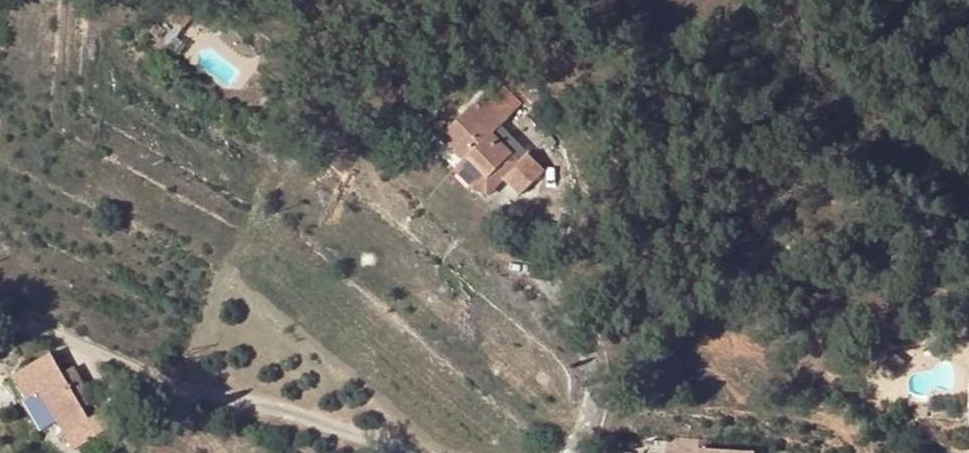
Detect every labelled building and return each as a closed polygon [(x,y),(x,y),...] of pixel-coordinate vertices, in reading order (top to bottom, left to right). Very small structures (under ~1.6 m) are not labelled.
[(178,10),(170,20),(182,30),(190,20),(178,10)] [(496,82),(485,93),(509,117),(520,106),(496,82)] [(493,134),(509,117),(485,93),(440,138),(465,162),(468,159),(492,182),(499,175),(506,182),(519,195),(545,170),(528,153),(520,161),(493,134)] [(885,121),(878,129),(884,134),(892,127),(885,121)] [(468,159),(465,162),(458,169),(489,199),(506,182),(499,175),(492,182),(468,159)] [(954,339),(953,347),(968,349),(968,341),(954,339)] [(94,402),(80,379),(70,386),(61,372),(50,353),(12,375),(26,399),(38,391),(43,400),(59,426),(72,449),(111,425),(114,421),(115,417),(113,413),(110,410),(107,410),(103,410),(89,419),(82,408),(94,402)] [(73,365),(61,372),(70,386),(80,379),(73,365)] [(47,433),(59,426),(43,400),(31,407),(47,433)] [(682,438),(667,438),(666,452),(681,452),(682,438)]
